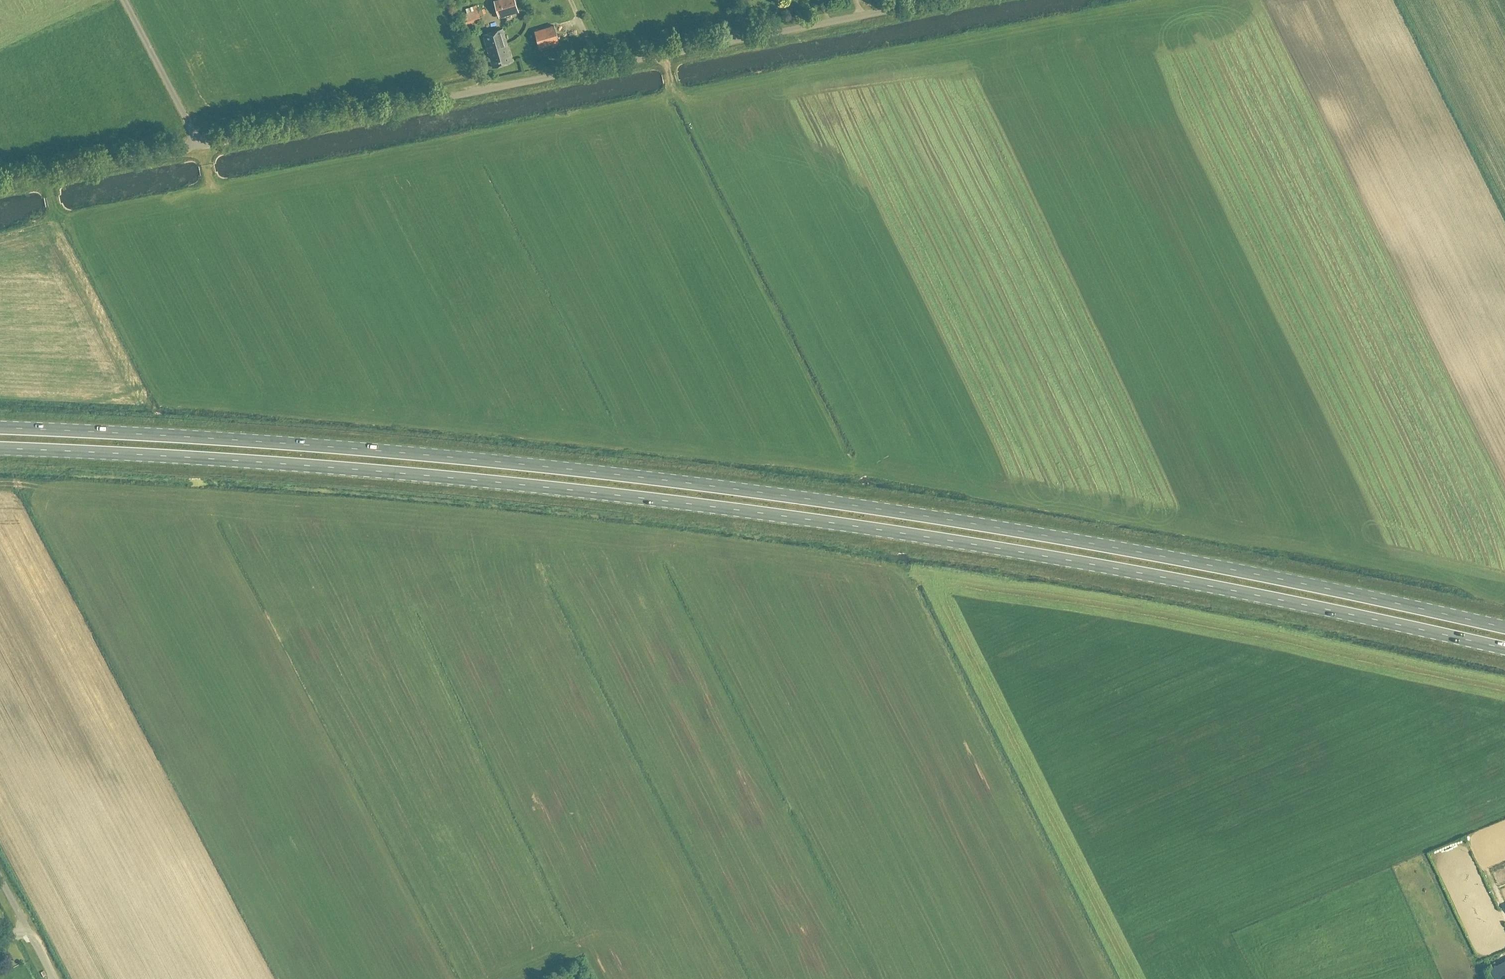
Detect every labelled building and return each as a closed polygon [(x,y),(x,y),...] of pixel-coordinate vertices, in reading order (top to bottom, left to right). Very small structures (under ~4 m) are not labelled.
[(515,0),(496,0),(494,1),(499,15),(518,9),(515,0)] [(480,10),(462,15),(465,24),(482,19),(480,10)] [(496,17),(497,25),(504,23),(502,16),(496,17)] [(558,40),(554,26),(535,31),(539,46),(558,40)] [(512,62),(505,39),(502,29),(483,34),(493,68),(512,62)] [(1492,972),(1496,978),(1504,978),(1504,965),(1492,972)]
